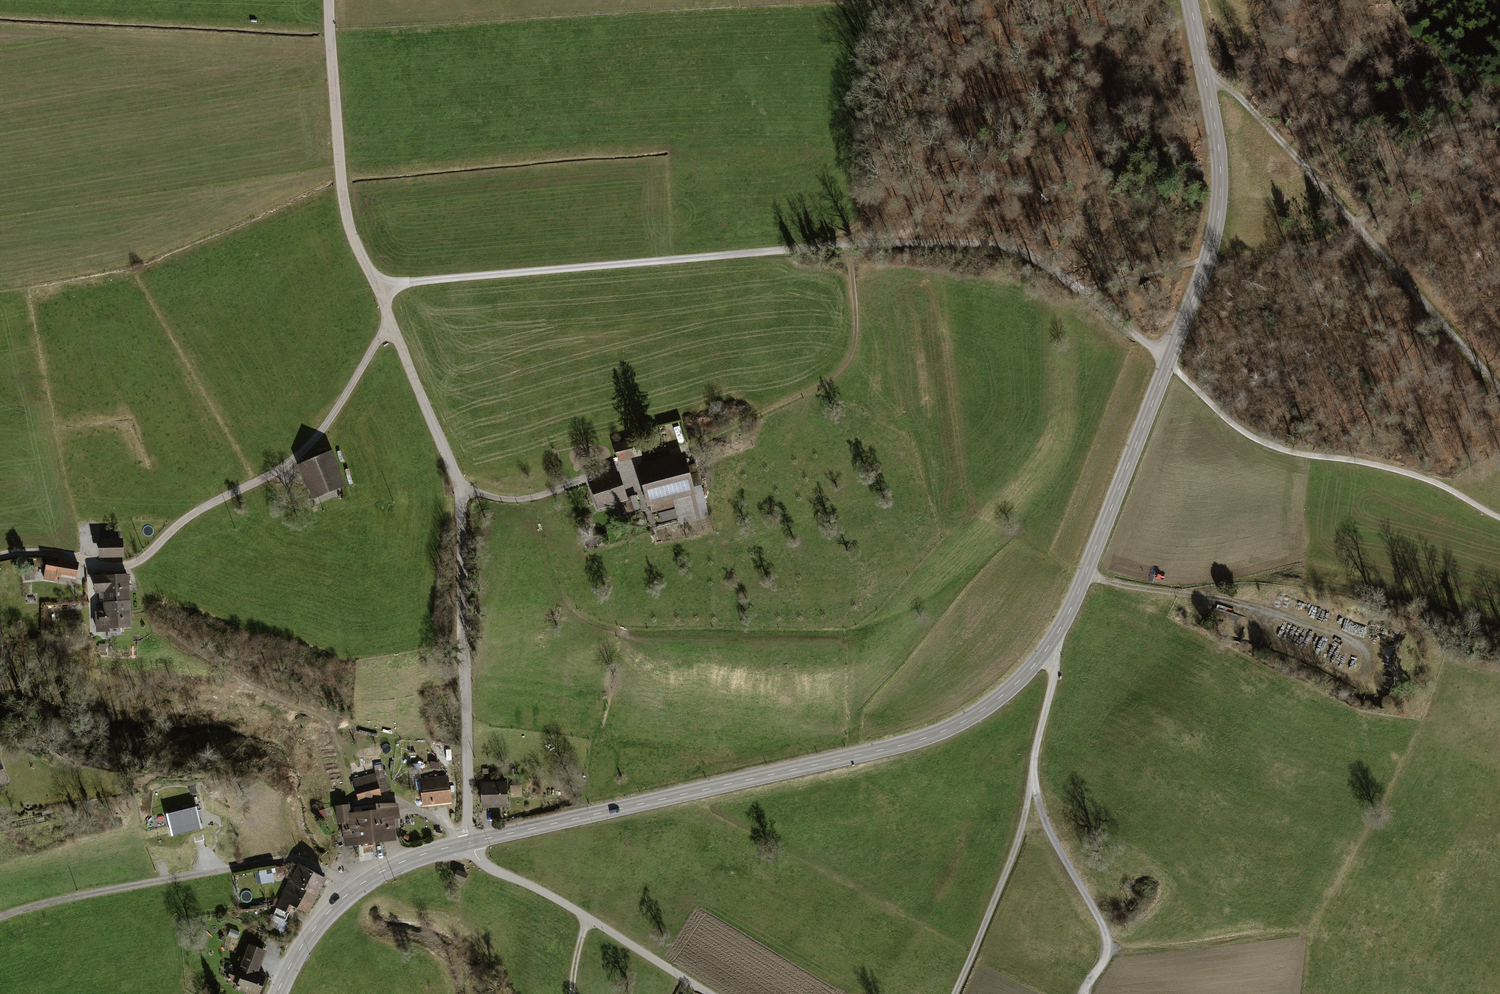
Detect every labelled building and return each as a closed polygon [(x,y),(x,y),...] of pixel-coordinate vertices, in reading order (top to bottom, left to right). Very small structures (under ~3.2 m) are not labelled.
[(638,438),(614,444),(618,461),(642,454),(638,438)] [(331,453),(298,465),(309,496),(342,484),(331,453)] [(636,466),(647,505),(650,504),(673,498),(692,493),(688,476),(682,454),(636,466)] [(616,473),(591,481),(599,506),(624,498),(616,473)] [(692,493),(673,498),(675,506),(678,517),(679,522),(707,515),(696,474),(688,476),(692,493)] [(636,495),(622,500),(627,513),(640,509),(636,495)] [(673,498),(650,504),(652,512),(658,510),(675,506),(673,498)] [(675,506),(658,510),(661,521),(678,517),(675,506)] [(121,538),(97,539),(97,557),(122,556),(121,538)] [(48,556),(43,579),(57,581),(58,577),(75,580),(79,562),(48,556)] [(33,569),(21,571),(22,581),(34,580),(33,569)] [(104,592),(130,591),(130,574),(94,575),(95,592),(104,592)] [(104,611),(131,611),(130,591),(104,592),(104,611)] [(131,611),(104,611),(95,612),(96,632),(109,632),(109,629),(131,628),(131,611)] [(376,773),(354,779),(359,797),(387,790),(381,764),(374,766),(376,773)] [(446,778),(421,780),(424,804),(449,802),(446,778)] [(506,783),(482,783),(483,806),(507,806),(506,783)] [(520,784),(509,784),(509,797),(521,796),(520,784)] [(387,842),(383,803),(376,803),(377,810),(370,811),(374,843),(387,842)] [(383,803),(387,842),(397,841),(395,819),(401,818),(398,803),(383,803)] [(357,845),(354,812),(351,812),(350,804),(335,806),(337,823),(342,823),(344,846),(357,845)] [(193,805),(163,813),(169,838),(199,831),(193,805)] [(374,843),(370,811),(354,812),(357,845),(374,843)] [(299,867),(279,908),(288,912),(291,905),(308,913),(324,879),(299,867)] [(457,870),(454,878),(464,882),(467,874),(457,870)] [(275,916),(284,919),(286,912),(277,909),(275,916)] [(228,986),(249,993),(261,993),(267,978),(257,975),(266,952),(249,946),(241,967),(236,965),(228,986)]
